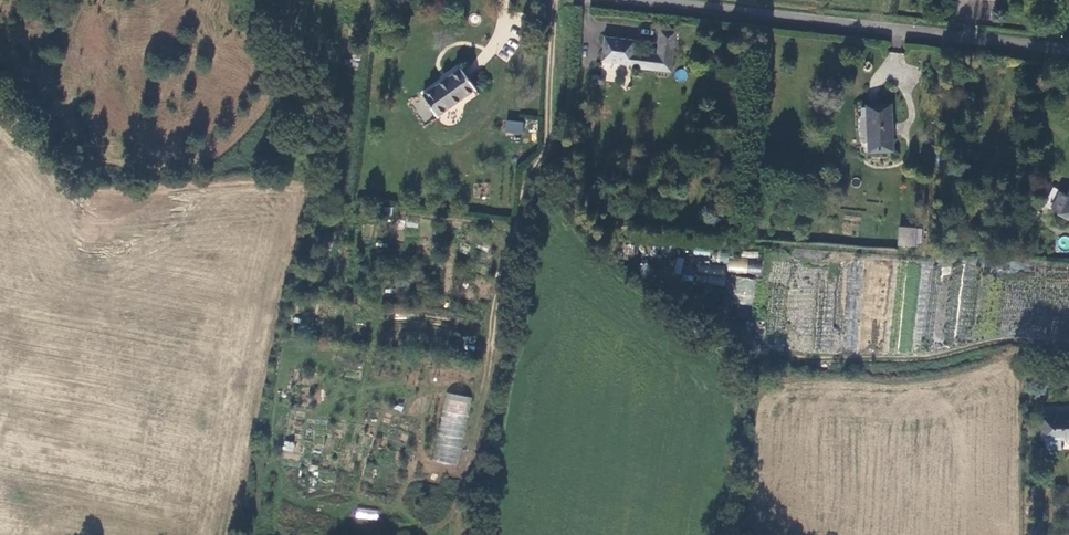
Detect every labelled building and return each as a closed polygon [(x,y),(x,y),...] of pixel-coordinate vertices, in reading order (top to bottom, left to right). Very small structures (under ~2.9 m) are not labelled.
[(633,69),(657,72),(657,70),(672,72),(676,32),(661,30),(658,55),(635,52),(637,40),(604,36),(601,60),(634,64),(633,69)] [(475,90),(459,69),(421,97),(437,118),(475,90)] [(895,105),(863,106),(862,151),(895,151),(895,105)] [(522,122),(506,121),(506,131),(522,132),(522,122)] [(1056,189),(1047,208),(1068,218),(1068,195),(1056,189)] [(901,228),(899,245),(914,247),(917,230),(901,228)] [(727,272),(761,273),(762,259),(728,258),(727,272)] [(724,282),(725,262),(675,260),(675,281),(724,282)] [(753,316),(756,279),(734,277),(731,314),(753,316)] [(446,392),(432,460),(458,465),(471,397),(446,392)] [(1044,417),(1044,439),(1047,439),(1047,447),(1062,448),(1062,438),(1068,438),(1068,417),(1044,417)] [(282,450),(293,452),(295,442),(284,440),(282,450)] [(377,520),(378,510),(356,508),(355,518),(377,520)]
